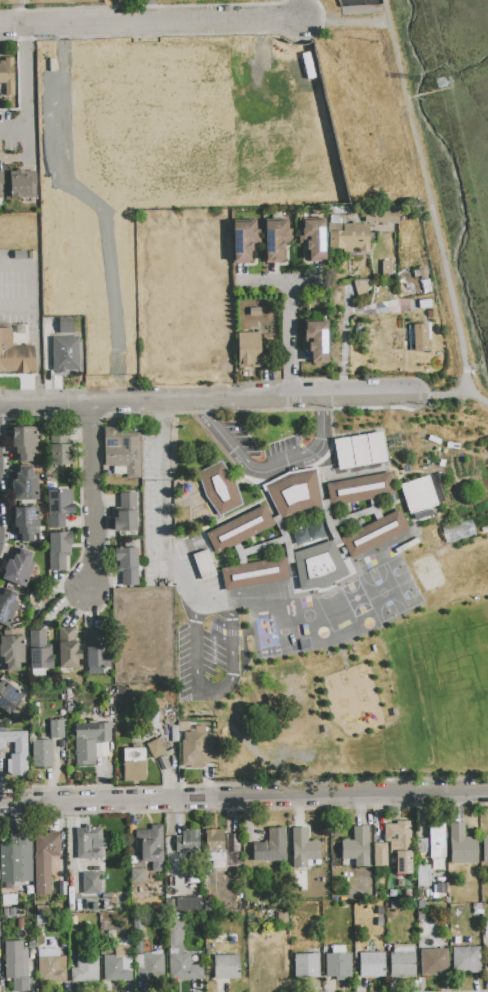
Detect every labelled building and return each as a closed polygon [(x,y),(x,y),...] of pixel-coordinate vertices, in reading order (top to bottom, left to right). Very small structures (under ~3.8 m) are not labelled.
[(5,84),(0,84),(0,61),(5,61),(5,58),(14,58),(14,96),(5,97),(5,84)] [(9,198),(35,197),(34,170),(9,171),(9,198)] [(398,223),(365,223),(365,212),(391,213),(391,207),(398,207),(398,223)] [(233,221),(256,220),(256,230),(260,230),(260,245),(251,245),(252,252),(250,253),(250,264),(234,265),(233,221)] [(265,220),(287,220),(288,230),(291,230),(292,244),(283,244),(283,252),(282,252),(282,263),(266,264),(265,220)] [(306,244),(299,245),(298,229),(303,229),(303,221),(324,220),(325,262),(309,263),(309,250),(306,250),(306,244)] [(329,249),(329,224),(369,224),(369,252),(343,252),(343,249),(329,249)] [(382,261),(391,261),(391,274),(382,274),(382,261)] [(413,271),(425,268),(428,279),(421,280),(420,276),(415,277),(413,271)] [(422,281),(428,280),(431,293),(424,294),(422,281)] [(419,301),(430,300),(431,308),(419,308),(419,301)] [(59,319),(73,318),(74,334),(59,334),(59,319)] [(305,347),(304,331),(306,331),(306,323),(327,322),(328,364),(312,365),(312,352),(305,353),(305,347)] [(413,325),(427,325),(428,351),(414,352),(413,325)] [(16,371),(0,371),(0,328),(11,328),(12,346),(34,345),(34,371),(28,371),(28,374),(16,374),(16,371)] [(237,333),(260,332),(260,368),(238,368),(237,333)] [(52,338),(78,337),(80,370),(53,371),(52,338)] [(14,461),(14,448),(12,448),(12,428),(36,427),(37,454),(31,454),(31,460),(14,461)] [(140,433),(140,478),(126,479),(126,475),(113,475),(113,466),(105,466),(104,428),(120,427),(120,434),(140,433)] [(367,435),(382,432),(387,462),(372,465),(367,435)] [(350,437),(365,435),(370,465),(355,467),(350,437)] [(333,440),(349,437),(354,467),(339,470),(333,440)] [(50,445),(70,444),(70,452),(73,452),(74,464),(51,465),(50,445)] [(220,462),(235,482),(242,505),(219,515),(205,497),(197,474),(220,462)] [(15,500),(15,493),(12,493),(12,480),(16,480),(15,473),(19,473),(18,466),(32,466),(33,473),(36,473),(37,499),(15,500)] [(282,523),(301,513),(323,509),(315,468),(288,473),(262,486),(282,523)] [(326,484),(391,473),(395,496),(330,508),(326,484)] [(400,485),(428,476),(438,506),(410,515),(400,485)] [(47,490),(71,489),(72,505),(72,513),(64,514),(65,528),(49,529),(47,490)] [(136,531),(114,531),(114,518),(117,518),(117,511),(120,511),(120,493),(135,493),(136,531)] [(264,505),(274,525),(216,555),(206,534),(264,505)] [(17,542),(16,508),(38,507),(39,534),(33,534),(33,541),(17,542)] [(341,539),(399,509),(409,529),(351,559),(341,539)] [(324,537),(320,523),(290,530),(294,545),(324,537)] [(48,533),(70,532),(71,547),(70,547),(70,557),(65,557),(66,571),(50,572),(48,533)] [(293,554),(332,541),(349,575),(325,587),(300,591),(293,554)] [(25,587),(1,579),(8,559),(12,561),(17,547),(33,553),(29,561),(33,563),(25,587)] [(121,586),(121,572),(116,572),(115,549),(137,548),(139,585),(121,586)] [(214,576),(207,550),(193,554),(199,580),(214,576)] [(221,569),(285,557),(289,579),(225,591),(221,569)] [(8,626),(0,623),(0,594),(2,595),(4,589),(17,593),(14,601),(17,602),(8,626)] [(58,628),(75,628),(75,642),(77,642),(77,650),(81,650),(81,660),(77,660),(77,667),(59,667),(58,628)] [(86,630),(102,629),(103,647),(106,647),(106,654),(108,654),(108,674),(89,674),(88,668),(86,668),(86,630)] [(30,631),(45,631),(46,645),(51,645),(51,656),(52,656),(53,669),(30,669),(30,631)] [(3,671),(1,637),(24,636),(25,663),(19,663),(20,671),(3,671)] [(9,715),(0,707),(0,683),(5,687),(8,684),(24,697),(9,715)] [(49,720),(52,720),(52,714),(63,714),(64,739),(49,739),(49,720)] [(75,763),(74,724),(109,723),(110,742),(95,742),(96,762),(75,763)] [(181,766),(181,740),(184,740),(184,733),(195,733),(195,727),(205,727),(205,736),(212,736),(213,766),(202,766),(202,769),(190,769),(190,766),(181,766)] [(5,750),(0,750),(0,733),(26,732),(27,775),(8,775),(8,754),(14,754),(13,742),(5,742),(5,750)] [(146,745),(159,739),(166,753),(153,759),(146,745)] [(32,740),(52,740),(52,768),(33,768),(32,740)] [(122,749),(145,748),(145,781),(123,781),(122,749)] [(384,825),(396,824),(396,821),(409,821),(409,824),(411,824),(411,843),(384,843),(384,825)] [(449,824),(465,823),(465,837),(477,837),(477,863),(449,864),(449,824)] [(141,841),(151,841),(151,826),(162,826),(163,862),(142,862),(141,841)] [(368,826),(369,867),(354,867),(354,859),(342,859),(342,841),(354,840),(354,827),(368,826)] [(430,827),(444,827),(444,857),(431,857),(430,827)] [(268,828),(286,828),(286,861),(252,862),(252,842),(268,842),(268,828)] [(291,828),(307,828),(307,842),(320,842),(320,860),(307,861),(307,868),(292,868),(291,828)] [(76,829),(101,829),(101,840),(92,841),(92,848),(102,848),(102,859),(77,859),(76,829)] [(181,831),(200,830),(200,851),(182,852),(181,831)] [(205,830),(223,830),(223,852),(205,853),(205,830)] [(25,883),(0,883),(0,845),(10,845),(10,832),(25,831),(25,883)] [(34,835),(49,834),(49,832),(59,832),(59,857),(50,857),(50,895),(35,895),(34,835)] [(226,853),(238,853),(237,834),(225,834),(226,853)] [(373,844),(388,844),(388,867),(374,867),(373,844)] [(412,873),(396,874),(396,852),(412,852),(412,873)] [(416,865),(430,865),(430,887),(417,887),(416,865)] [(132,869),(144,869),(144,883),(132,883),(132,869)] [(83,873),(101,873),(101,894),(83,894),(83,873)] [(177,911),(177,897),(199,897),(200,911),(177,911)] [(134,931),(134,913),(142,913),(143,931),(134,931)] [(278,913),(287,913),(287,924),(278,924),(278,913)] [(103,915),(117,915),(117,926),(103,926),(103,915)] [(170,921),(183,921),(184,952),(170,953),(170,921)] [(420,939),(448,939),(448,976),(420,976),(420,939)] [(452,939),(462,939),(462,948),(480,947),(480,972),(452,972),(452,939)] [(4,942),(22,942),(22,951),(27,951),(28,991),(13,991),(12,979),(4,979),(4,942)] [(325,954),(332,954),(332,946),(345,946),(345,954),(351,954),(352,977),(325,978),(325,954)] [(250,955),(258,955),(267,954),(267,950),(273,950),(273,948),(283,948),(284,979),(250,980),(250,955)] [(38,949),(59,949),(59,982),(38,982),(38,949)] [(294,955),(307,955),(307,949),(318,949),(319,978),(294,978),(294,955)] [(359,953),(385,953),(385,977),(360,977),(359,953)] [(390,953),(415,953),(415,977),(390,977),(390,953)] [(169,954),(190,954),(190,965),(203,965),(203,980),(169,980),(169,954)] [(136,956),(163,955),(163,981),(136,981),(136,956)] [(214,956),(240,955),(240,979),(214,980),(214,956)] [(77,956),(98,956),(99,981),(71,982),(71,968),(77,968),(77,956)] [(104,957),(121,956),(121,982),(104,982),(104,957)]
